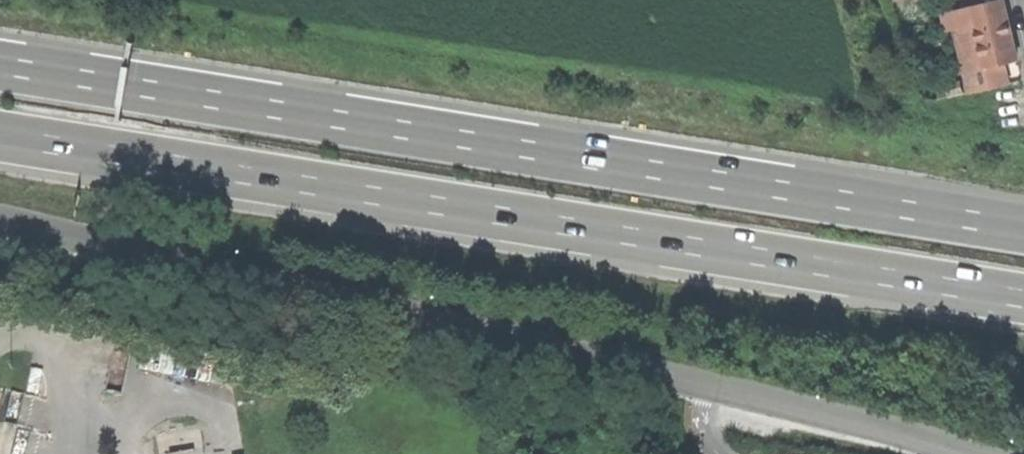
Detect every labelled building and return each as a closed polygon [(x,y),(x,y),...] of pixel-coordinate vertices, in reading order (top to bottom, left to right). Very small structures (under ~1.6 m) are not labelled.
[(944,14),(948,31),(955,29),(971,93),(1009,84),(1004,63),(1017,60),(1011,35),(1003,0),(1001,0),(944,14)]
